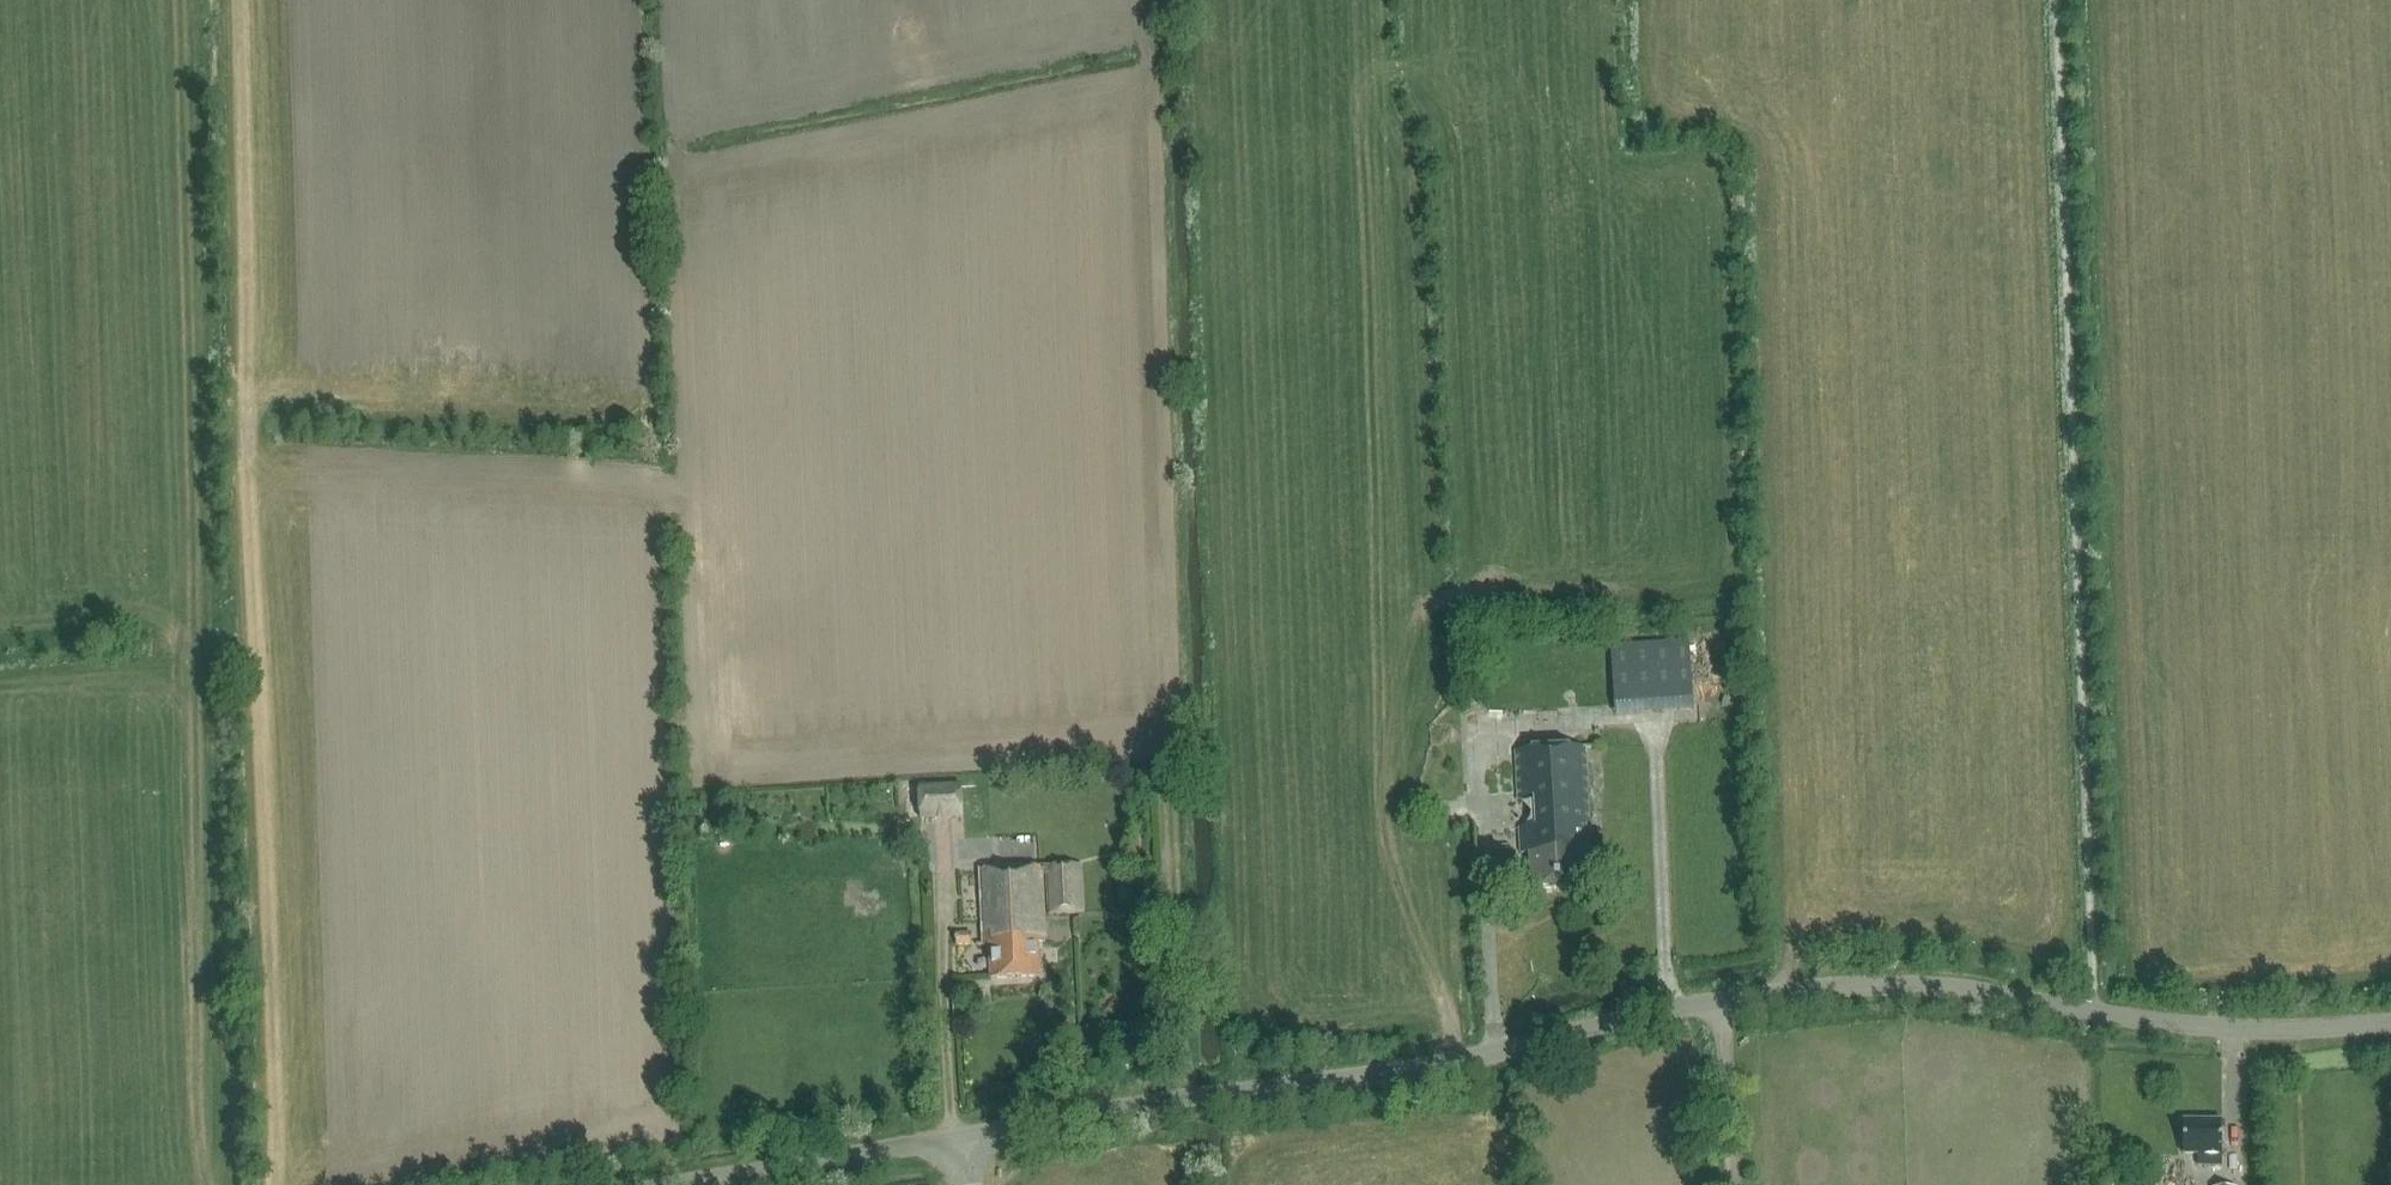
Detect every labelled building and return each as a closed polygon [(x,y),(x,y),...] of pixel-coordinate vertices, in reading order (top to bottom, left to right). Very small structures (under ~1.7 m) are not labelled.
[(1694,699),(1690,640),(1610,645),(1614,704),(1694,699)] [(1530,860),(1531,880),(1531,888),(1585,887),(1583,858),(1591,858),(1585,747),(1516,751),(1518,799),(1535,799),(1536,826),(1520,826),(1521,852),(1529,852),(1530,860)] [(920,820),(964,818),(963,785),(919,786),(919,794),(909,795),(910,816),(920,816),(920,820)] [(1510,846),(1494,846),(1494,859),(1510,858),(1510,846)] [(1081,867),(980,871),(983,945),(990,944),(991,979),(1040,977),(1039,941),(1045,941),(1043,873),(1048,873),(1050,913),(1083,912),(1081,867)] [(971,945),(971,933),(956,934),(956,945),(971,945)] [(2184,1120),(2183,1154),(2198,1155),(2198,1165),(2223,1166),(2223,1121),(2184,1120)]
